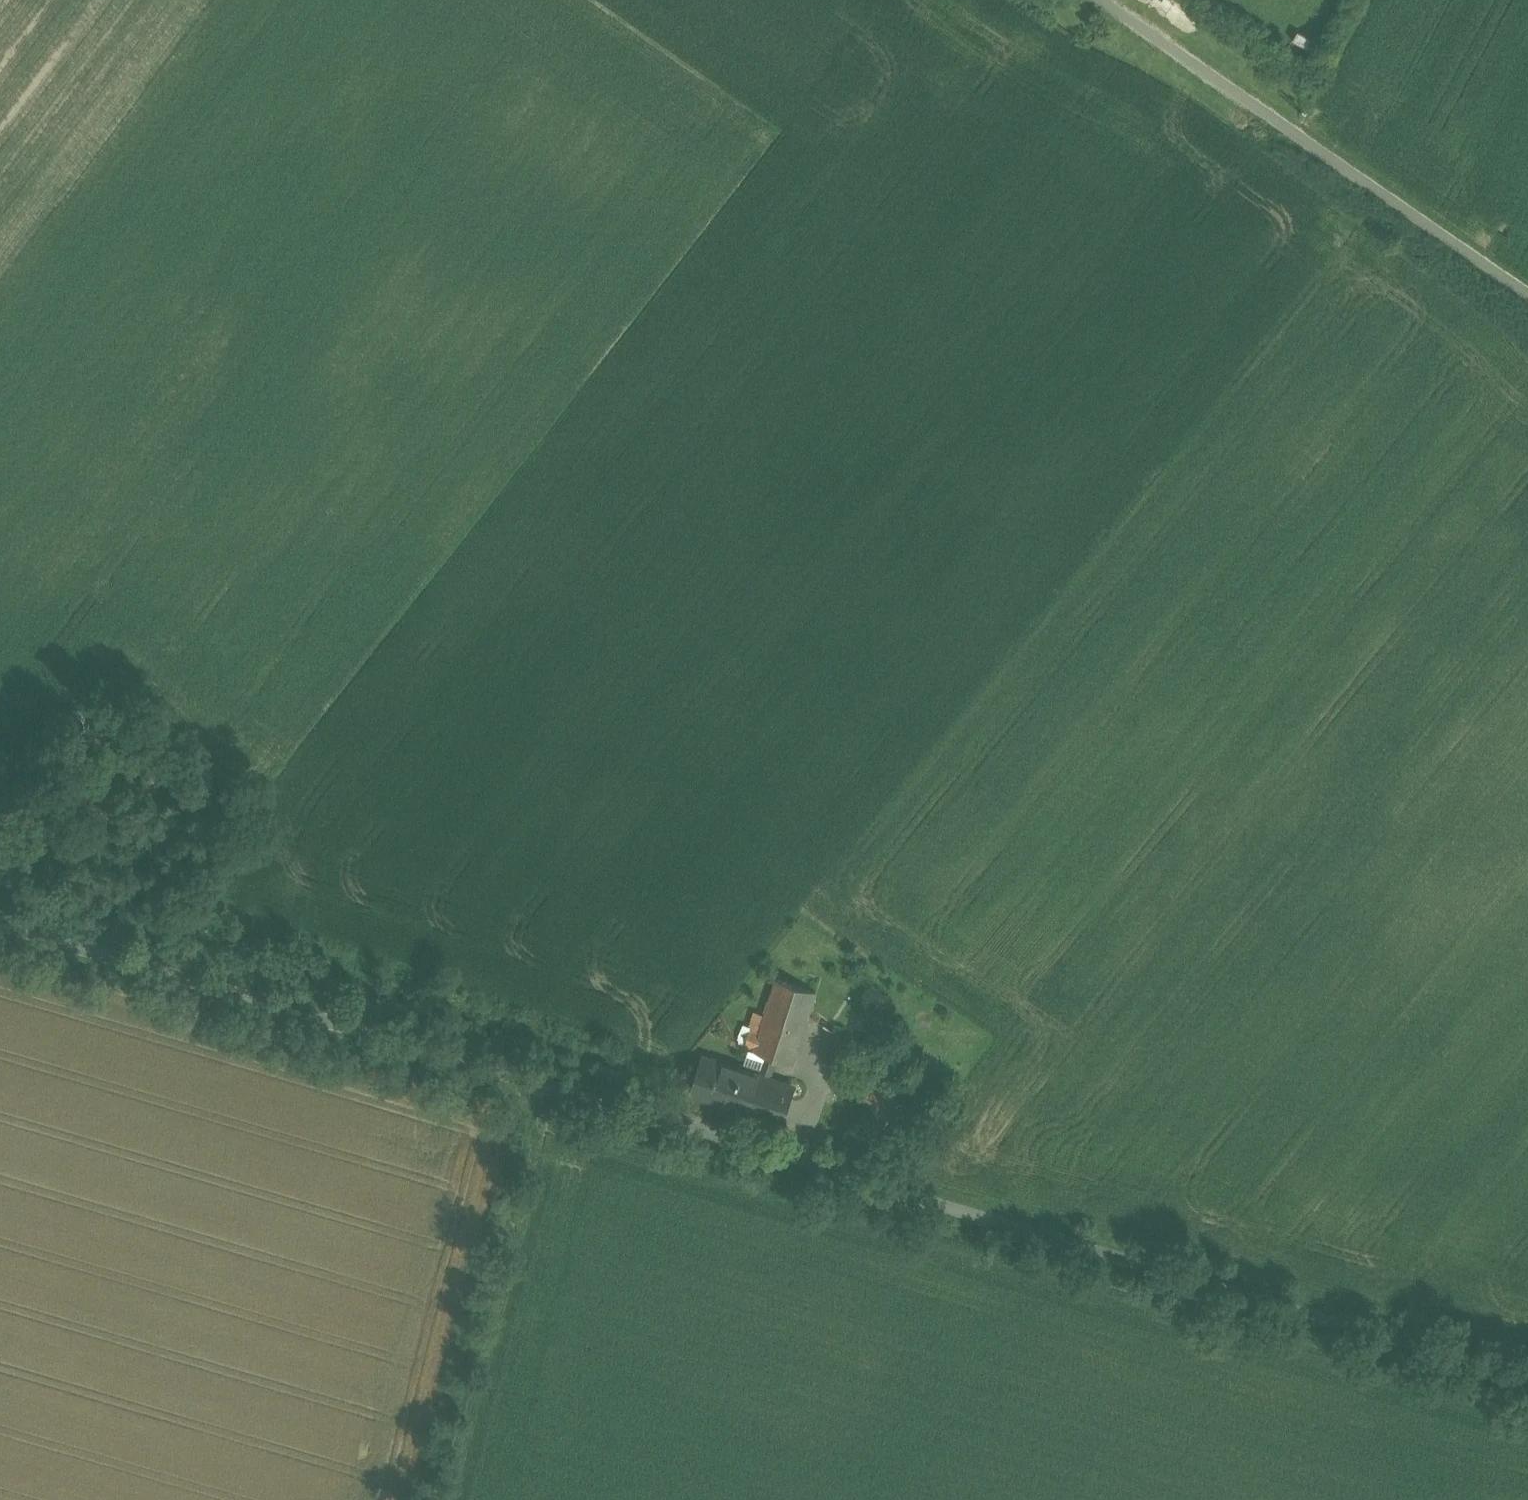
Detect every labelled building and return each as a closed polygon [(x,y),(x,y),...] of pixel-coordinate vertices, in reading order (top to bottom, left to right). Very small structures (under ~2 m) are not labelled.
[(752,1030),(746,1048),(767,1054),(780,1059),(794,1064),(817,994),(777,981),(760,1032),(752,1030)] [(761,1072),(704,1053),(688,1099),(782,1131),(798,1084),(774,1076),(780,1059),(767,1054),(761,1072)]
